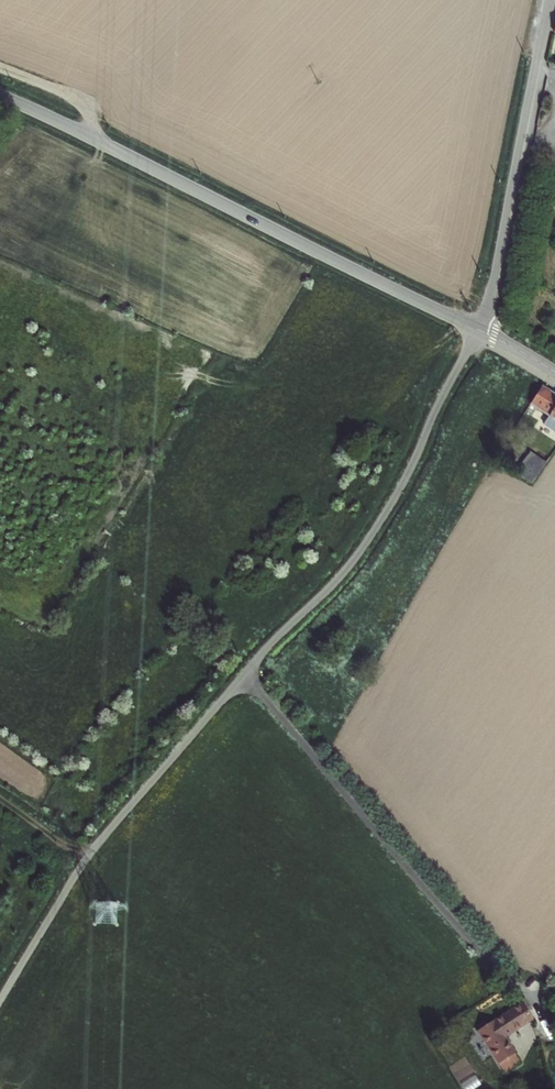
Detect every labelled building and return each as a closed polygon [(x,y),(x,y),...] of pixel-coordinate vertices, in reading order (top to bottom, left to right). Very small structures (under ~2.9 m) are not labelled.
[(541,386),(528,405),(554,423),(554,396),(541,386)] [(547,439),(535,456),(530,453),(516,472),(530,483),(554,448),(554,444),(547,439)] [(531,1019),(520,1003),(477,1033),(498,1064),(527,1045),(521,1036),(516,1039),(512,1033),(531,1019)] [(477,1074),(472,1078),(474,1081),(471,1083),(474,1087),(482,1083),(477,1074)]
